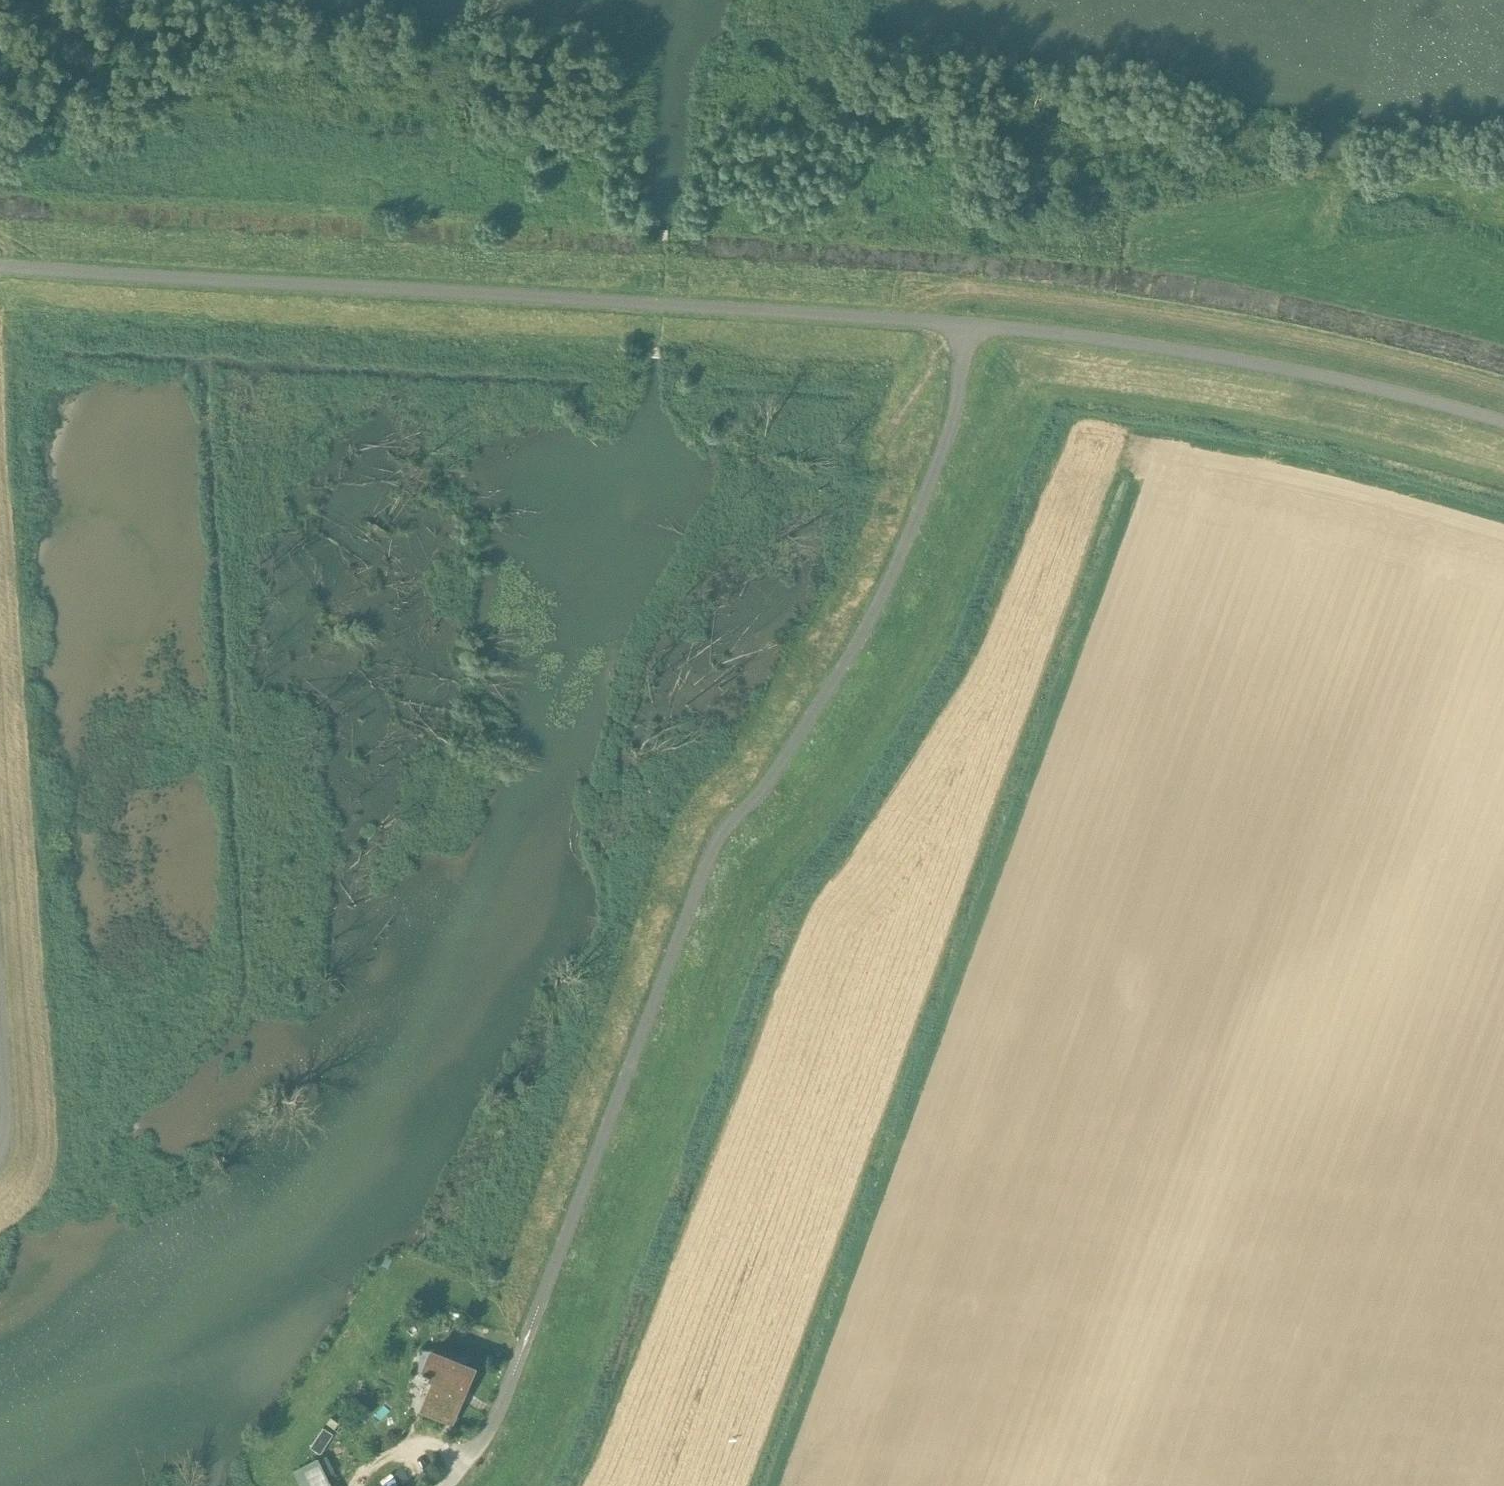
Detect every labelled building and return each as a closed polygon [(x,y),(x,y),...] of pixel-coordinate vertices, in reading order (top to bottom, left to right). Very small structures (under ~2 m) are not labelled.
[(420,1349),(418,1371),(420,1372),(419,1375),(428,1378),(433,1380),(425,1402),(429,1403),(425,1413),(447,1422),(460,1389),(464,1391),(473,1367),(468,1365),(469,1355),(420,1349)] [(305,1464),(316,1485),(332,1485),(326,1475),(318,1460),(317,1458),(305,1464)]
